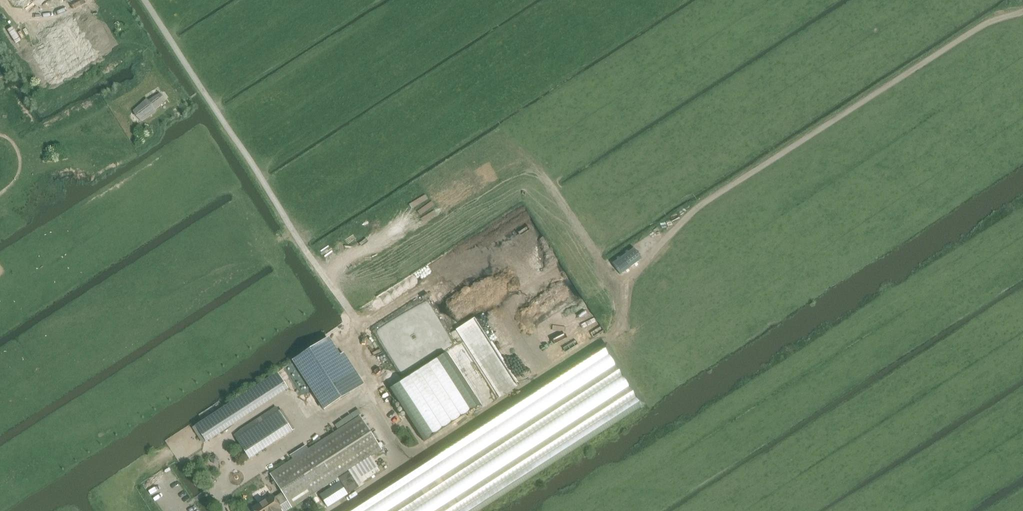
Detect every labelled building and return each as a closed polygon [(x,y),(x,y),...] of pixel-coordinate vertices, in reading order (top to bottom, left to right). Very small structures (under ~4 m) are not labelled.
[(144,98),(129,109),(136,119),(152,111),(151,109),(163,100),(158,93),(145,100),(144,98)] [(364,384),(333,335),(292,361),(324,410),(364,384)] [(361,510),(473,510),(641,403),(608,352),(361,510)] [(446,353),(390,389),(424,442),(480,406),(446,353)] [(195,426),(206,442),(287,389),(276,373),(195,426)] [(279,411),(236,439),(249,459),(292,432),(279,411)] [(330,436),(270,474),(282,493),(284,496),(287,501),(292,508),(381,450),(360,417),(330,436)] [(378,467),(361,478),(364,483),(381,472),(378,467)] [(349,472),(339,478),(349,494),(359,487),(349,472)] [(292,508),(287,501),(284,496),(282,493),(274,498),(272,496),(252,509),(254,510),(287,510),(292,508)]
